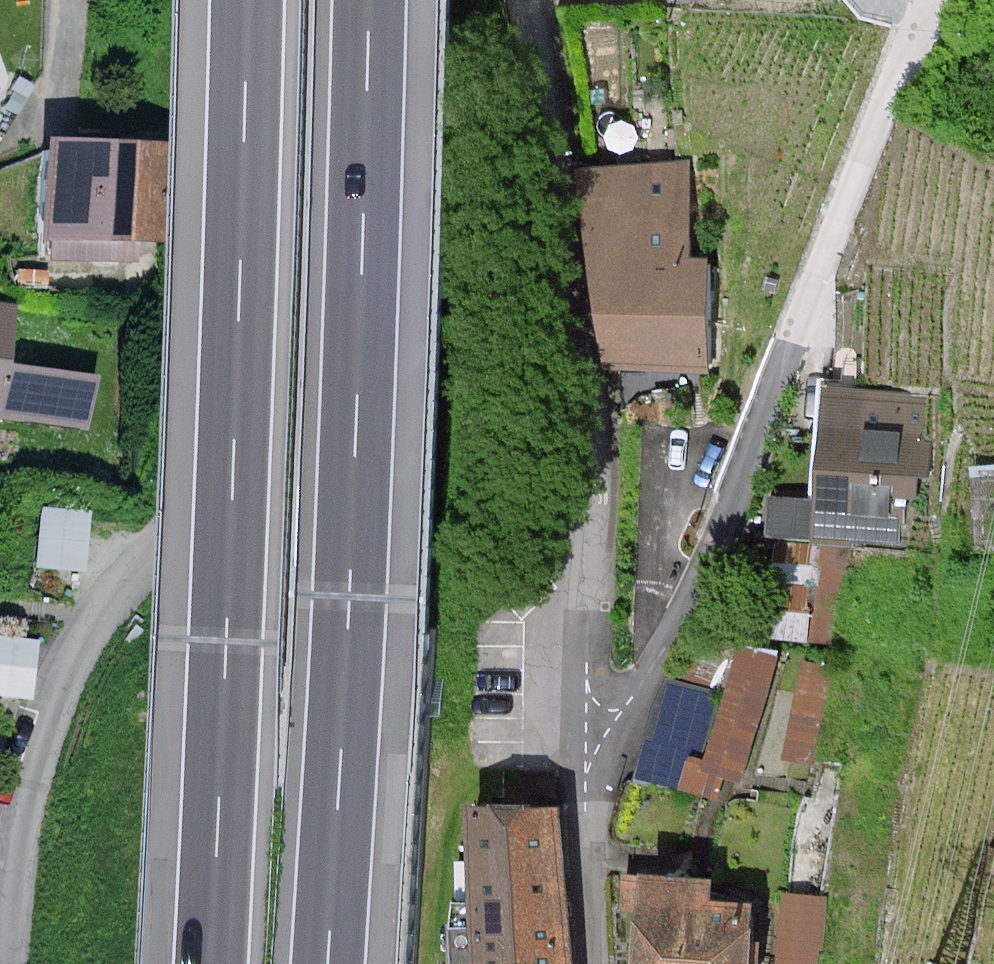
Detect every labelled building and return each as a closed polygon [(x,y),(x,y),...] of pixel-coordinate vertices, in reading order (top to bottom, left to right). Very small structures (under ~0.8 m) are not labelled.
[(167,148),(56,144),(52,234),(164,238),(167,148)] [(687,167),(594,174),(617,365),(705,365),(704,268),(687,267),(687,167)] [(0,306),(0,414),(87,425),(92,383),(5,372),(13,308),(0,306)] [(927,392),(822,386),(810,502),(766,495),(764,537),(814,538),(898,543),(901,499),(917,500),(918,478),(929,479),(932,441),(925,441),(927,392)] [(812,550),(776,547),(769,636),(805,639),(812,550)] [(33,690),(36,631),(0,629),(0,688),(33,690)] [(660,674),(633,779),(724,803),(732,783),(743,785),(778,652),(736,645),(721,692),(660,674)] [(833,668),(798,660),(781,761),(811,766),(833,668)] [(466,808),(469,963),(564,963),(561,807),(466,808)] [(633,963),(749,963),(753,903),(709,900),(711,880),(640,875),(633,963)]
